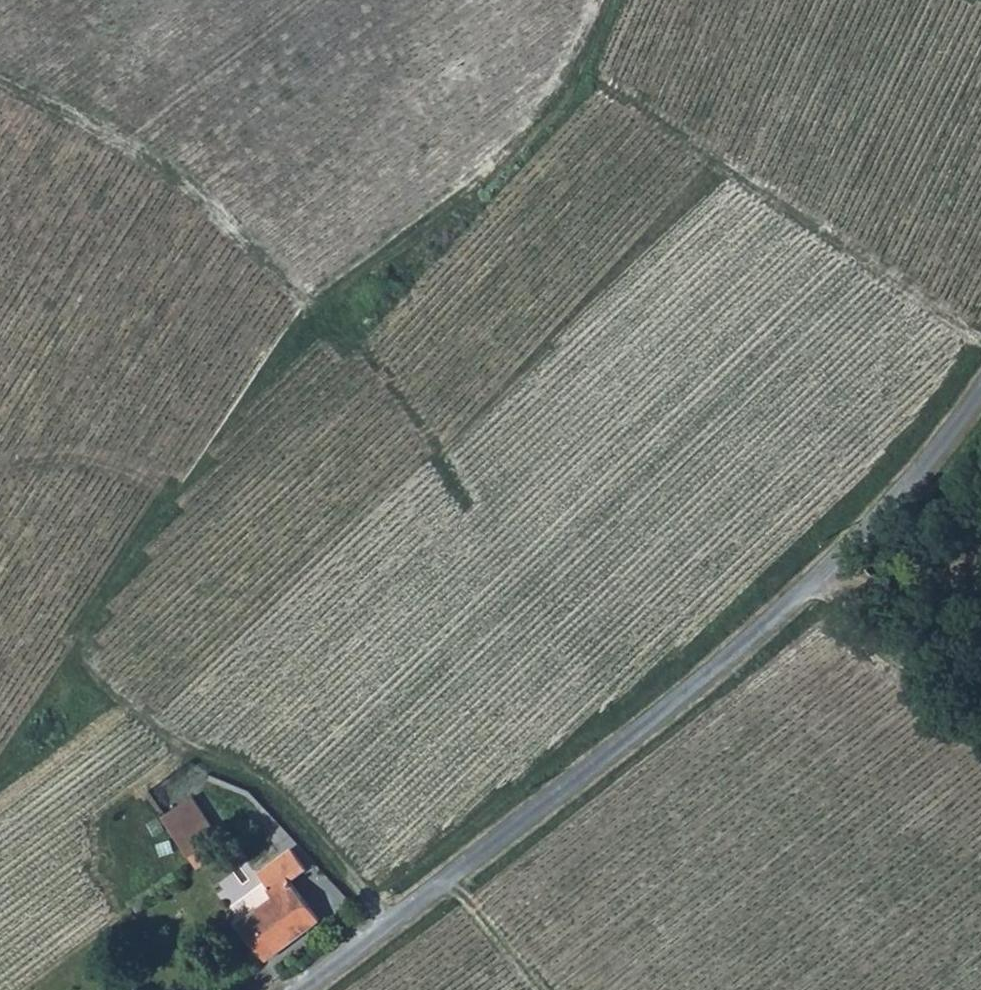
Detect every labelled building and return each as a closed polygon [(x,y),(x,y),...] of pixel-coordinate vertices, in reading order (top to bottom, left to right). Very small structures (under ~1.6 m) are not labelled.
[(165,815),(192,857),(221,838),(194,796),(165,815)] [(133,896),(192,857),(165,815),(134,836),(142,848),(114,866),(133,896)] [(238,922),(266,962),(321,921),(292,881),(308,870),(292,848),(258,873),(270,889),(268,890),(273,897),(238,922)]
